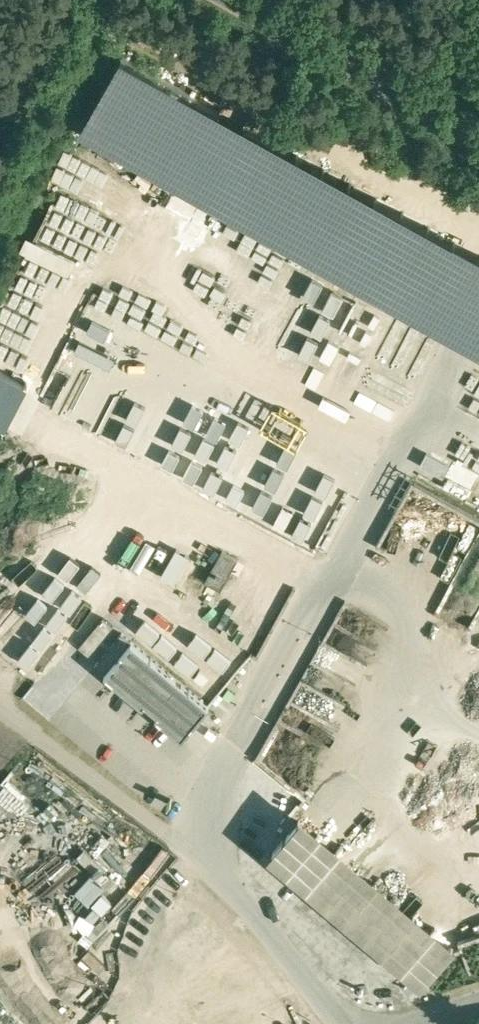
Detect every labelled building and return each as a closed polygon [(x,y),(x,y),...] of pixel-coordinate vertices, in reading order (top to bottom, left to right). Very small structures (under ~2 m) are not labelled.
[(478,347),(478,243),(114,45),(70,125),(478,347)] [(119,244),(130,251),(154,213),(143,206),(119,244)] [(59,246),(51,260),(74,273),(82,259),(59,246)] [(360,342),(344,355),(357,369),(372,355),(360,342)] [(274,469),(255,519),(292,533),(301,509),(315,515),(320,503),(309,498),(321,467),(304,461),(298,478),(274,469)] [(223,552),(206,581),(221,590),(237,560),(223,552)] [(248,565),(213,628),(244,646),(279,583),(248,565)] [(210,705),(132,641),(105,673),(144,706),(146,703),(159,713),(156,716),(183,738),(210,705)] [(56,703),(77,677),(56,659),(34,684),(56,703)] [(288,814),(279,845),(298,851),(307,820),(288,814)] [(258,950),(234,971),(248,987),(272,965),(258,950)]
